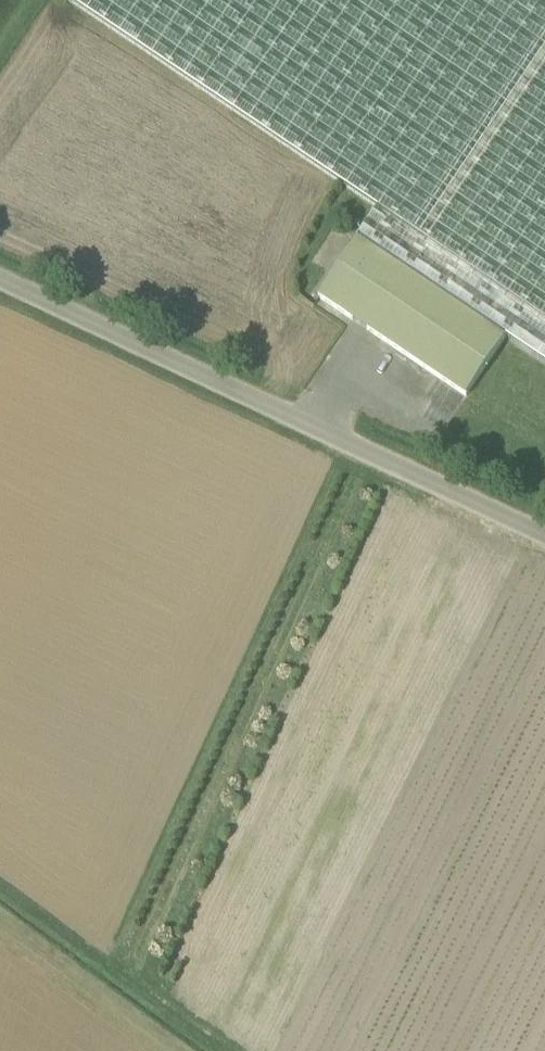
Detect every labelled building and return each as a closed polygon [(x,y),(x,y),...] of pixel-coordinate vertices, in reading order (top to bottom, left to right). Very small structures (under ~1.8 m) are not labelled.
[(506,337),(544,363),(544,0),(71,0),(70,2),(378,209),(319,297),(466,396),(506,337)]
